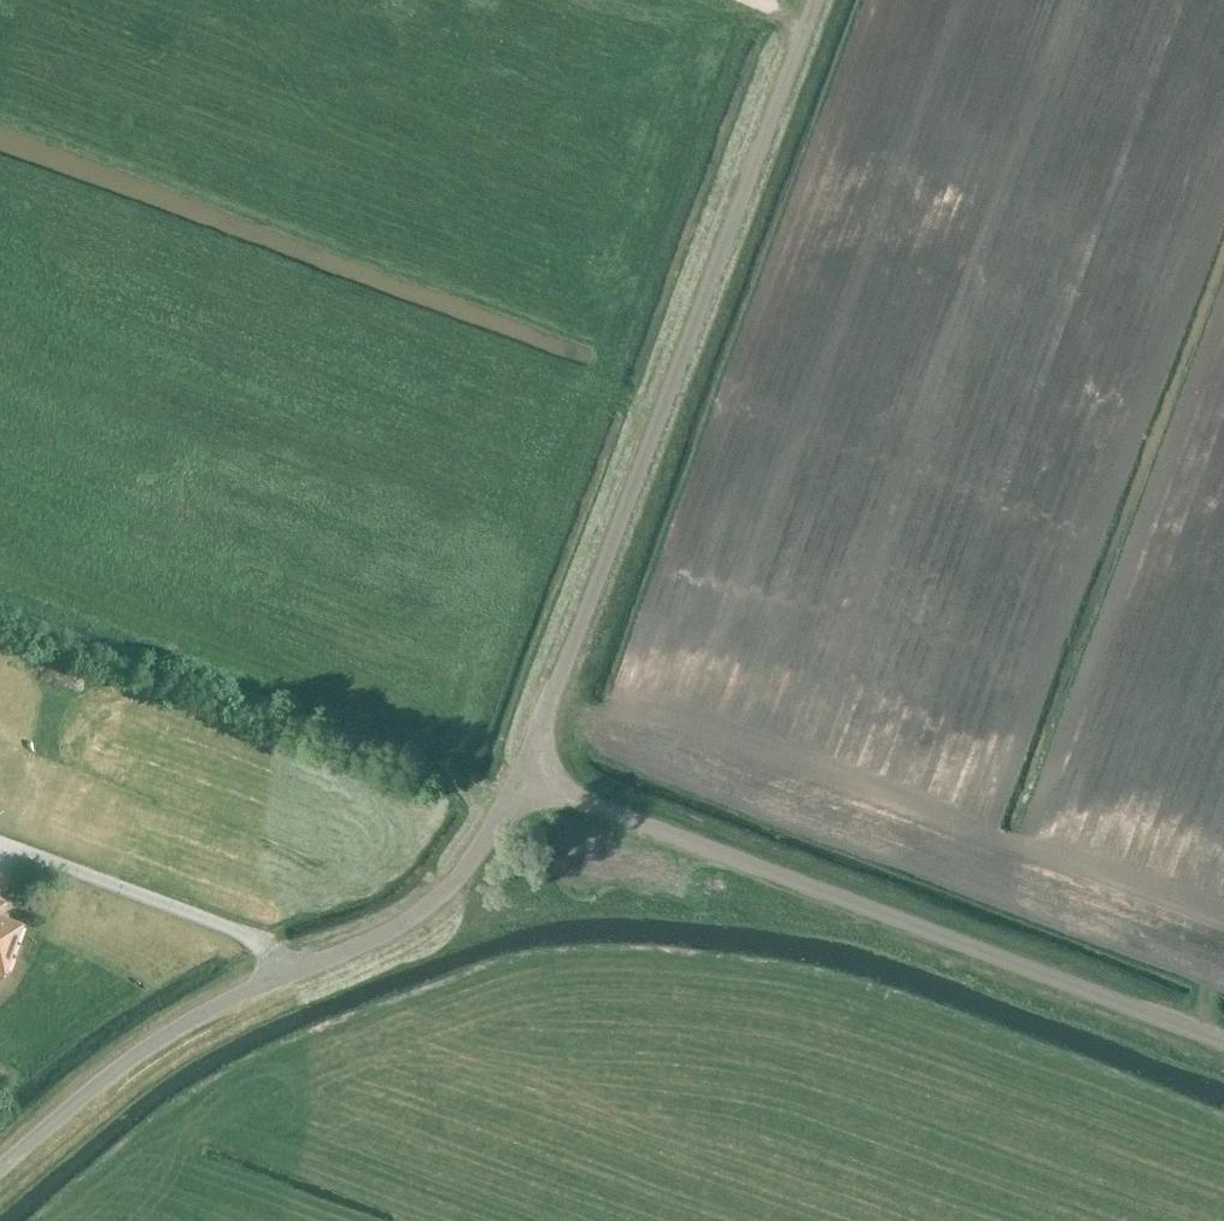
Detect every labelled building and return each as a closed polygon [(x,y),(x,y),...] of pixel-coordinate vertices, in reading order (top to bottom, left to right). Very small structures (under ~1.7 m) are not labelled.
[(412,795),(415,789),(408,786),(405,793),(412,795)] [(22,925),(0,917),(0,977),(2,978),(22,925)]
